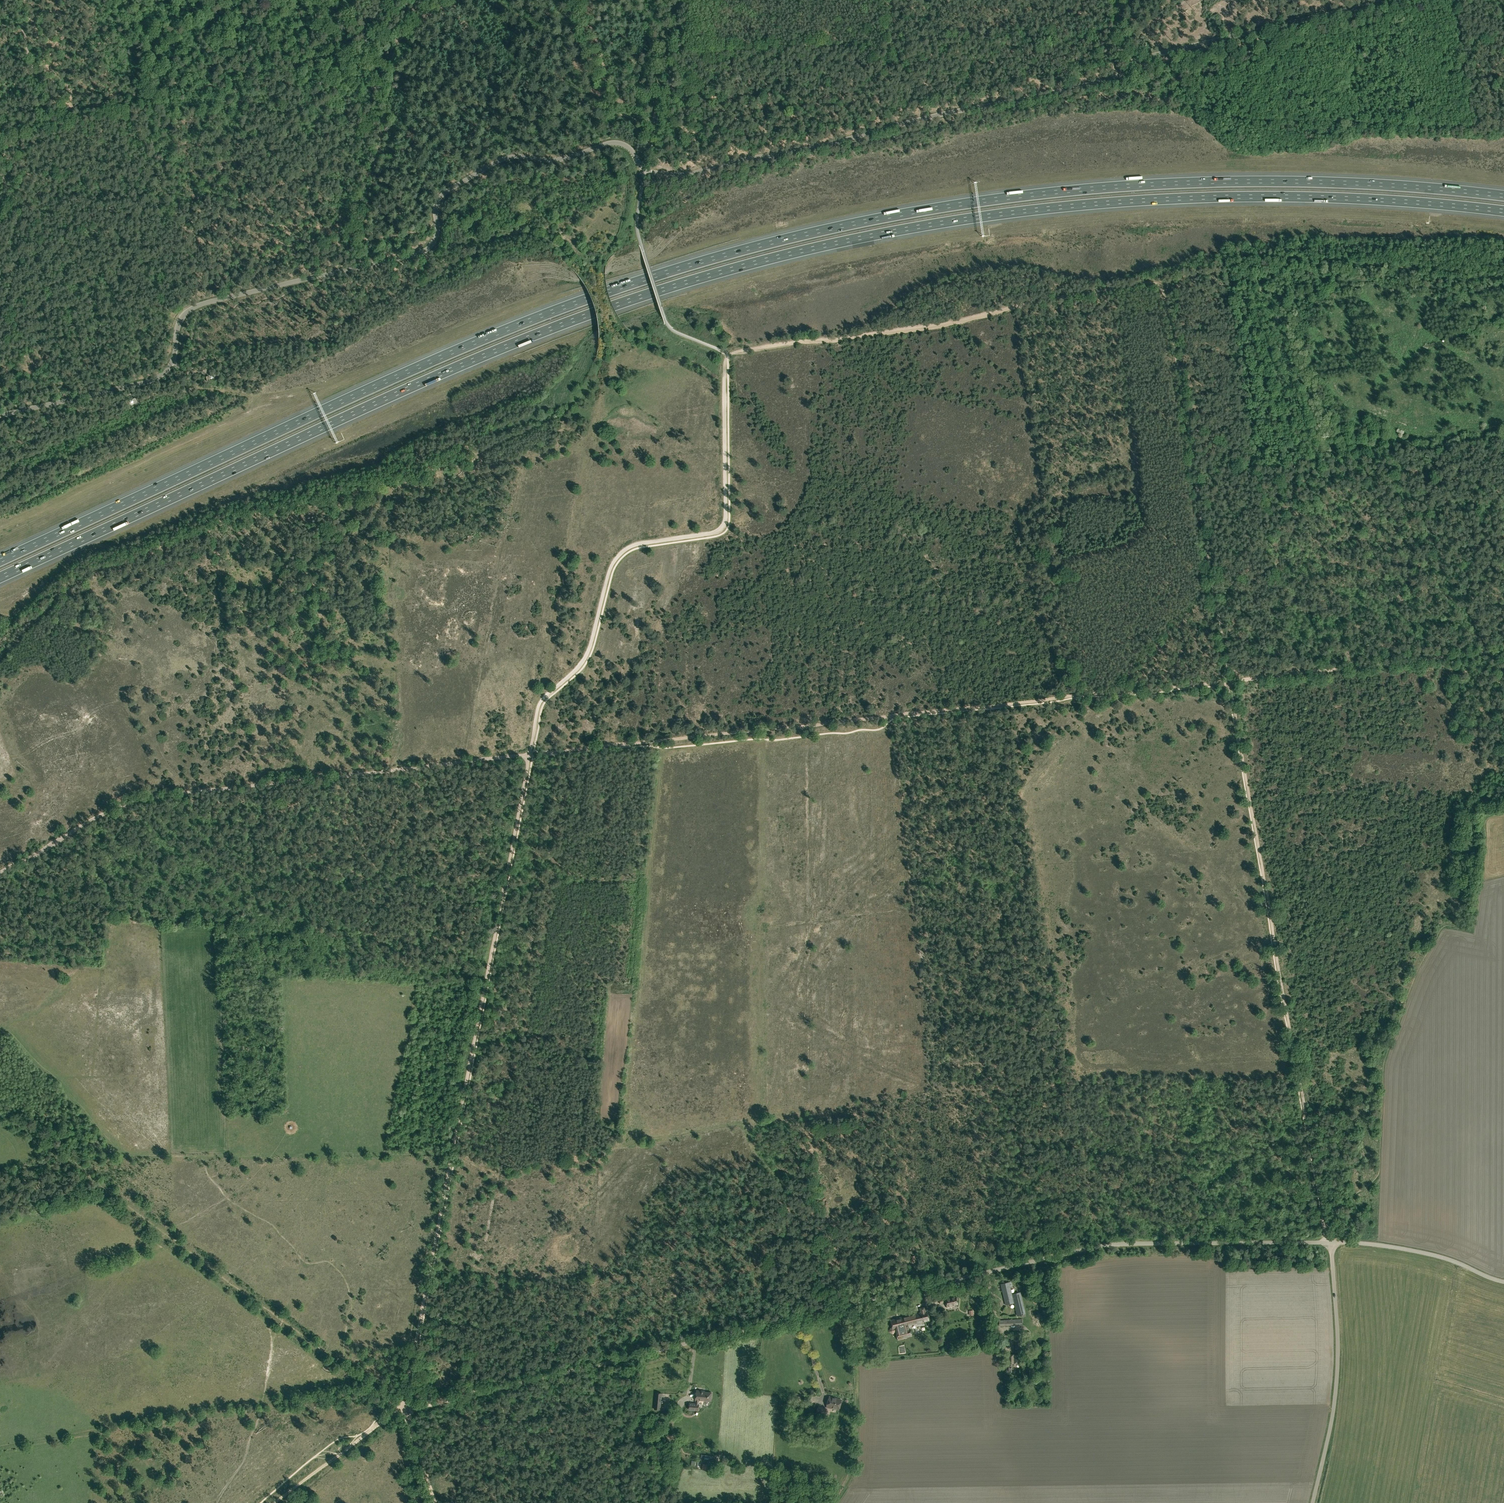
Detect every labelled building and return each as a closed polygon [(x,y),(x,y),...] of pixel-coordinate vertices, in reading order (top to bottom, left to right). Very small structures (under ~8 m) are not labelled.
[(756,240),(757,244),(770,241),(769,236),(756,240)] [(618,313),(633,309),(631,304),(616,309),(618,313)] [(546,335),(533,339),(534,344),(548,340),(546,335)] [(282,429),(296,422),(294,418),(280,425),(282,429)] [(1011,1281),(1009,1282),(1001,1284),(1006,1304),(1014,1302),(1018,1315),(1025,1313),(1020,1292),(1012,1294),(1010,1286),(1012,1286),(1011,1281)] [(957,1299),(958,1299),(957,1297),(956,1297),(956,1296),(954,1296),(953,1295),(945,1297),(945,1298),(939,1299),(940,1303),(946,1302),(947,1307),(953,1306),(952,1305),(958,1304),(957,1299)] [(912,1327),(912,1324),(917,1322),(918,1323),(923,1322),(924,1321),(929,1320),(927,1311),(926,1312),(924,1307),(920,1308),(921,1313),(891,1320),(892,1327),(890,1331),(892,1333),(896,1332),(898,1339),(907,1337),(907,1336),(911,1335),(910,1329),(912,1328),(912,1327)] [(1015,1349),(1022,1349),(1022,1332),(1013,1332),(1013,1340),(1015,1340),(1015,1349)] [(1016,1363),(1021,1363),(1020,1354),(1016,1354),(1006,1354),(1006,1364),(1007,1364),(1007,1372),(1016,1371),(1015,1364),(1016,1364),(1016,1363)] [(711,1401),(712,1393),(701,1392),(701,1391),(697,1390),(696,1400),(696,1403),(690,1403),(689,1409),(698,1410),(699,1403),(699,1400),(707,1401),(711,1401)] [(656,1392),(654,1409),(661,1410),(663,1393),(656,1392)] [(839,1409),(842,1400),(829,1396),(826,1406),(831,1408),(831,1407),(839,1409)] [(825,1416),(827,1408),(818,1406),(816,1413),(825,1416)] [(816,1426),(807,1430),(809,1434),(818,1430),(816,1426)]
